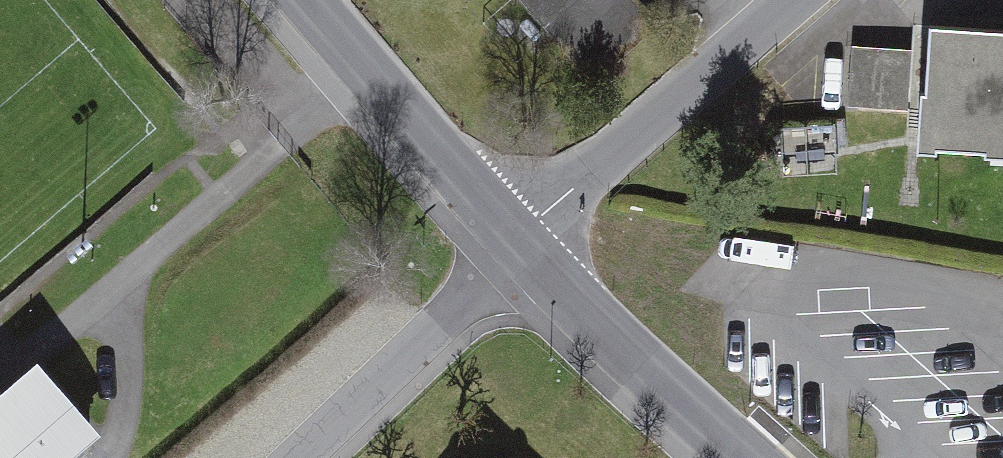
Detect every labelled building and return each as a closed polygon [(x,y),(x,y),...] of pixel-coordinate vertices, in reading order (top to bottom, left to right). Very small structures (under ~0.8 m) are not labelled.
[(604,100),(672,46),(636,0),(525,0),(604,100)] [(953,45),(949,113),(939,113),(936,174),(959,175),(959,168),(1002,170),(1002,47),(953,45)] [(52,377),(0,421),(0,457),(111,457),(117,453),(52,377)]
